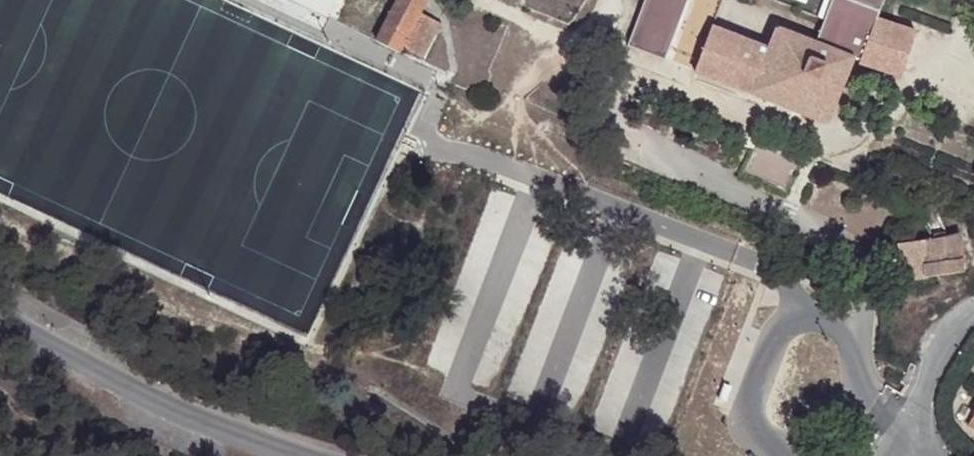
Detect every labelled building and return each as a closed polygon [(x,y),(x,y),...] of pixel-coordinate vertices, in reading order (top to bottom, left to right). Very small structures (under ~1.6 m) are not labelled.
[(421,57),(440,23),(418,12),(425,0),(395,0),(374,38),(396,50),(399,45),(421,57)] [(623,47),(661,61),(684,0),(641,0),(623,47)] [(873,19),(881,0),(828,0),(821,20),(812,43),(775,29),(767,49),(708,27),(691,72),(825,123),(850,58),(857,61),(857,63),(897,78),(913,31),(873,19)] [(896,243),(900,283),(961,276),(956,231),(927,239),(896,243)]
